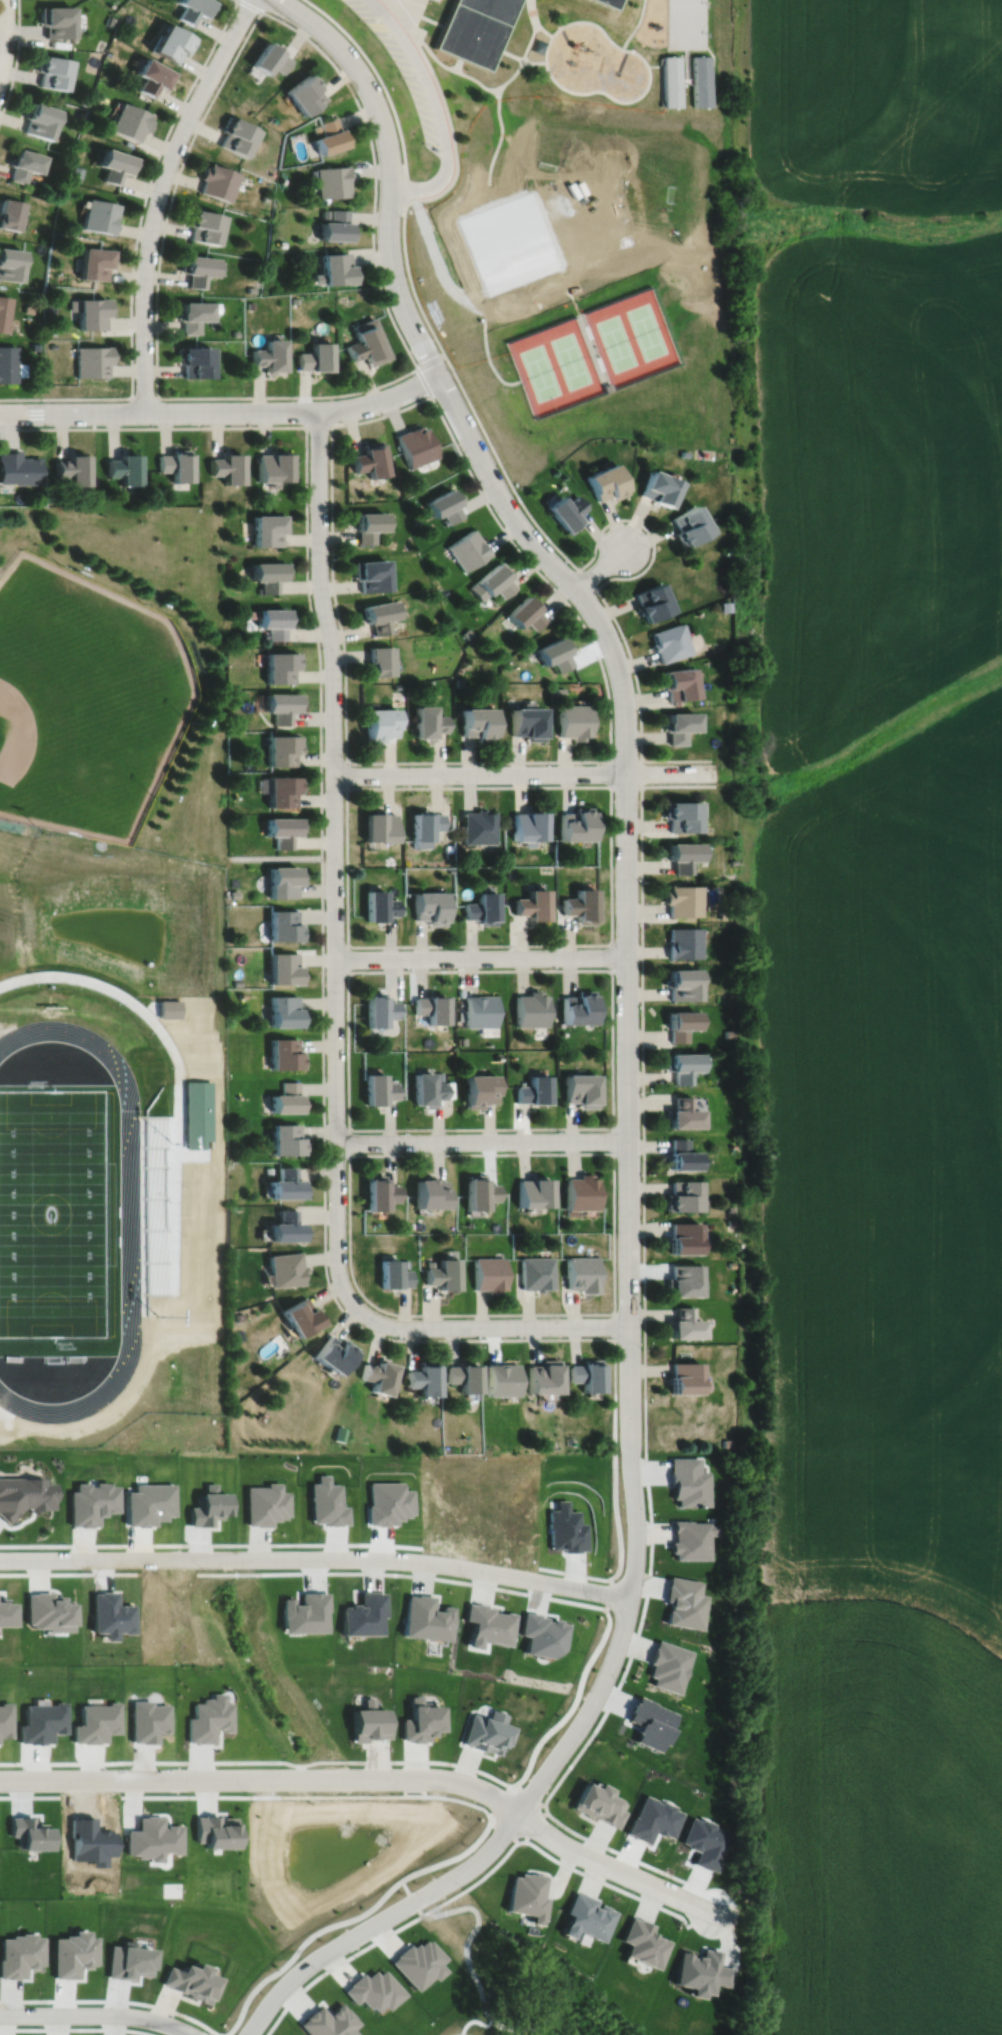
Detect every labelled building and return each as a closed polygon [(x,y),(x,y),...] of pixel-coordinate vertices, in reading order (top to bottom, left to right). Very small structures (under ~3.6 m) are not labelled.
[(182,4),(175,16),(190,25),(197,13),(205,17),(213,2),(211,1),(212,0),(174,0),(182,4)] [(432,46),(459,57),(486,69),(496,47),(516,0),(452,0),(432,46)] [(39,5),(39,23),(44,23),(44,37),(72,36),(72,4),(43,4),(43,5),(39,5)] [(165,21),(150,48),(174,62),(181,50),(186,53),(194,38),(165,21)] [(265,39),(249,63),(264,73),(270,65),(281,73),(291,59),(280,51),(281,50),(265,39)] [(38,53),(35,70),(40,71),(38,84),(65,89),(70,59),(38,53)] [(662,55),(662,105),(679,105),(679,54),(662,55)] [(691,54),(692,105),(709,105),(708,54),(691,54)] [(143,56),(134,72),(143,76),(136,88),(151,96),(157,85),(165,89),(169,81),(166,80),(171,71),(143,56)] [(284,90),(303,115),(325,98),(317,87),(321,84),(310,70),(284,90)] [(31,100),(28,109),(27,109),(27,110),(26,109),(23,116),(25,116),(24,117),(27,118),(23,130),(49,139),(59,109),(31,100)] [(120,101),(108,129),(137,141),(142,130),(146,131),(151,120),(147,118),(149,113),(120,101)] [(227,115),(219,129),(224,132),(218,144),(242,156),(256,129),(227,115)] [(318,121),(322,133),(313,137),(319,154),(346,145),(340,127),(338,128),(334,116),(318,121)] [(16,147),(13,157),(10,156),(8,164),(13,166),(9,179),(25,183),(29,170),(39,173),(44,155),(16,147)] [(102,147),(97,164),(105,167),(101,179),(117,184),(121,172),(127,174),(127,173),(131,174),(136,158),(133,157),(133,156),(102,147)] [(203,166),(199,178),(202,179),(198,191),(228,201),(238,173),(208,162),(206,167),(203,166)] [(316,167),(318,198),(350,195),(348,165),(316,167)] [(17,230),(22,202),(0,198),(0,227),(17,230)] [(87,198),(81,227),(112,234),(118,204),(87,198)] [(189,208),(186,224),(191,226),(188,239),(215,245),(221,215),(189,208)] [(331,208),(330,222),(321,221),(320,240),(348,241),(348,230),(352,230),(352,223),(347,223),(348,209),(331,208)] [(81,247),(78,278),(106,281),(107,268),(108,268),(112,268),(114,250),(81,247)] [(18,281),(22,251),(0,248),(0,279),(18,281)] [(321,254),(323,273),(313,274),(314,283),(323,283),(323,285),(342,283),(342,284),(353,283),(352,273),(354,273),(353,264),(350,264),(349,252),(321,254)] [(180,255),(178,272),(182,272),(181,273),(187,274),(186,286),(203,288),(204,276),(213,276),(215,259),(180,255)] [(6,334),(8,323),(6,322),(9,297),(0,296),(0,333),(6,334)] [(69,300),(69,311),(77,310),(77,330),(97,330),(97,329),(105,329),(105,317),(106,317),(106,298),(77,298),(77,299),(69,300)] [(180,302),(180,311),(177,311),(177,320),(178,320),(178,321),(182,321),(182,334),(199,334),(198,321),(209,321),(209,302),(180,302)] [(352,326),(354,332),(353,332),(356,341),(345,345),(352,361),(363,356),(365,361),(366,361),(368,366),(390,357),(373,317),(352,326)] [(583,325),(588,338),(591,337),(586,324),(583,325)] [(251,349),(251,366),(264,366),(264,374),(273,374),(273,372),(282,372),(282,340),(264,340),(264,349),(251,349)] [(310,342),(310,353),(297,353),(297,369),(310,369),(310,372),(328,372),(328,342),(310,342)] [(15,383),(15,346),(0,346),(0,383),(15,383)] [(75,346),(75,377),(107,377),(107,365),(111,365),(111,346),(75,346)] [(176,346),(176,364),(180,364),(180,365),(182,365),(182,378),(209,378),(209,346),(176,346)] [(595,356),(600,370),(604,368),(598,355),(595,356)] [(601,385),(603,392),(611,389),(608,382),(601,385)] [(394,433),(408,466),(437,454),(425,425),(420,427),(418,423),(394,433)] [(351,454),(354,470),(368,467),(370,477),(388,473),(381,439),(379,439),(379,438),(362,441),(364,451),(351,454)] [(159,452),(159,470),(172,470),(172,480),(190,480),(190,449),(189,449),(189,447),(172,447),(172,452),(159,452)] [(13,481),(13,482),(40,482),(39,455),(20,455),(20,448),(3,448),(3,449),(0,449),(0,481),(13,481)] [(680,448),(680,455),(687,456),(688,449),(680,448)] [(210,456),(210,473),(224,473),(224,483),(242,482),(241,449),(224,450),(224,456),(210,456)] [(258,452),(258,479),(270,479),(270,486),(278,486),(278,479),(290,479),(290,449),(272,449),(272,452),(258,452)] [(107,457),(107,474),(120,474),(120,484),(138,484),(138,450),(120,451),(120,457),(107,457)] [(55,457),(56,474),(69,474),(69,484),(87,484),(86,451),(68,451),(68,457),(55,457)] [(583,472),(596,499),(608,493),(610,498),(626,490),(610,459),(583,472)] [(647,466),(640,484),(641,485),(638,493),(650,498),(649,499),(666,506),(677,478),(647,466)] [(424,500),(433,516),(442,510),(449,522),(464,514),(457,502),(460,500),(452,485),(424,500)] [(543,504),(563,530),(564,529),(566,532),(579,522),(576,518),(577,517),(574,514),(584,506),(574,493),(564,501),(558,492),(543,504)] [(668,516),(676,528),(671,531),(680,546),(709,529),(693,502),(668,516)] [(356,509),(356,528),(358,528),(358,543),(374,542),(374,529),(384,529),(384,509),(356,509)] [(254,512),(254,545),(281,545),(281,530),(287,530),(287,513),(284,513),(284,512),(254,512)] [(447,545),(464,570),(490,552),(473,527),(447,545)] [(353,560),(354,578),(360,577),(361,591),(389,589),(386,556),(358,558),(358,559),(353,560)] [(252,560),(252,579),(261,579),(261,593),(278,592),(278,578),(287,578),(287,561),(286,561),(286,559),(252,560)] [(469,586),(480,599),(495,587),(503,597),(516,586),(508,576),(511,573),(512,572),(501,559),(499,561),(498,560),(469,586)] [(633,591),(638,603),(635,604),(636,605),(634,606),(638,614),(640,613),(644,621),(671,609),(659,581),(633,591)] [(505,613),(518,627),(525,619),(534,628),(546,617),(538,608),(540,606),(539,605),(540,604),(535,599),(534,600),(527,593),(505,613)] [(363,604),(366,622),(371,621),(374,634),(390,631),(388,618),(397,616),(393,598),(363,604)] [(720,600),(720,610),(730,610),(730,600),(720,600)] [(258,606),(258,625),(269,625),(269,639),(285,639),(285,625),(288,625),(288,606),(258,606)] [(649,631),(652,642),(649,643),(651,650),(655,649),(659,661),(689,651),(679,621),(649,631)] [(467,626),(461,632),(467,638),(473,632),(467,626)] [(535,648),(543,664),(553,659),(559,671),(574,663),(568,652),(571,651),(563,635),(535,648)] [(370,646),(371,675),(393,674),(392,645),(370,646)] [(266,651),(267,682),(294,682),(294,668),(300,668),(300,651),(266,651)] [(660,669),(662,679),(659,680),(661,688),(664,687),(666,700),(694,696),(689,666),(671,668),(671,667),(660,669)] [(266,692),(265,710),(275,710),(275,723),(292,723),(292,710),(298,710),(301,710),(301,693),(299,693),(299,692),(266,692)] [(415,705),(416,737),(424,736),(424,739),(433,739),(433,736),(434,736),(434,731),(446,731),(446,714),(434,714),(434,704),(415,705)] [(558,704),(558,735),(572,735),(572,739),(584,739),(584,735),(590,735),(590,704),(558,704)] [(366,708),(366,741),(383,741),(383,735),(397,735),(397,707),(366,708)] [(462,707),(462,735),(476,735),(476,740),(494,740),(494,707),(462,707)] [(510,707),(511,735),(524,735),(524,740),(543,740),(543,735),(544,735),(544,707),(510,707)] [(665,711),(665,721),(662,721),(662,730),(667,730),(667,744),(683,743),(683,729),(694,729),(694,711),(665,711)] [(268,734),(268,765),(296,765),(296,751),(300,751),(300,743),(298,743),(298,734),(268,734)] [(269,776),(269,806),(296,806),(296,792),(302,792),(302,775),(269,776)] [(662,801),(662,818),(667,818),(667,832),(695,831),(695,801),(662,801)] [(562,812),(562,840),(595,840),(595,811),(593,811),(593,807),(576,807),(577,812),(562,812)] [(463,811),(463,843),(495,843),(495,811),(484,811),(484,808),(476,808),(476,811),(463,811)] [(365,813),(365,841),(382,840),(382,841),(396,841),(396,813),(383,813),(383,809),(374,809),(374,813),(365,813)] [(413,812),(413,848),(422,848),(422,847),(430,847),(430,840),(432,840),(432,830),(444,830),(444,813),(432,813),(432,812),(430,812),(430,809),(423,809),(423,812),(413,812)] [(514,812),(514,840),(525,840),(525,846),(534,846),(534,840),(547,840),(547,811),(528,811),(528,812),(514,812)] [(266,817),(266,835),(276,835),(276,848),(292,848),(293,835),(299,835),(299,834),(302,834),(302,818),(300,818),(301,817),(266,817)] [(666,843),(666,861),(671,861),(671,873),(688,873),(688,861),(697,861),(697,843),(666,843)] [(269,867),(270,898),(297,897),(297,885),(302,884),(302,876),(299,876),(299,866),(269,867)] [(662,891),(662,904),(667,904),(667,916),(698,916),(698,885),(667,885),(667,891),(662,891)] [(563,897),(563,914),(578,914),(578,924),(594,924),(594,922),(596,922),(596,888),(576,888),(576,897),(563,897)] [(229,890),(230,898),(237,897),(237,889),(229,890)] [(515,898),(515,915),(530,914),(530,920),(548,920),(548,889),(529,889),(529,898),(515,898)] [(366,890),(366,922),(385,922),(385,916),(397,916),(397,899),(384,899),(384,890),(366,890)] [(414,892),(414,920),(428,920),(428,925),(445,925),(445,892),(414,892)] [(464,902),(465,919),(479,919),(479,925),(495,924),(495,921),(497,921),(497,892),(478,892),(478,902),(464,902)] [(270,910),(270,941),(303,941),(303,924),(297,924),(297,910),(270,910)] [(720,910),(720,918),(729,918),(729,910),(720,910)] [(667,927),(667,958),(699,958),(698,927),(667,927)] [(270,952),(270,984),(300,984),(300,974),(302,974),(302,965),(298,965),(297,952),(270,952)] [(667,969),(667,980),(664,980),(664,987),(666,987),(666,988),(669,988),(668,1001),(696,1001),(696,969),(667,969)] [(563,996),(562,1024),(595,1025),(596,996),(594,996),(594,991),(577,990),(577,996),(563,996)] [(516,995),(516,1027),(547,1027),(547,995),(542,995),(542,991),(529,991),(529,995),(516,995)] [(367,992),(367,1028),(385,1028),(385,1018),(398,1018),(398,1002),(385,1002),(385,997),(384,997),(384,992),(367,992)] [(270,995),(270,1028),(300,1028),(300,1010),(298,1010),(298,995),(270,995)] [(415,997),(415,1014),(428,1014),(428,1025),(447,1025),(446,996),(429,996),(429,997),(415,997)] [(465,996),(465,1027),(496,1027),(496,996),(465,996)] [(158,1000),(158,1018),(180,1018),(180,1000),(158,1000)] [(667,1012),(667,1031),(669,1031),(669,1043),(686,1043),(686,1031),(695,1031),(695,1012),(667,1012)] [(725,1030),(725,1038),(733,1037),(733,1029),(725,1030)] [(270,1038),(270,1070),(301,1070),(301,1069),(304,1069),(304,1052),(298,1052),(298,1038),(270,1038)] [(663,1054),(664,1071),(668,1071),(668,1073),(673,1073),(673,1085),(690,1085),(690,1073),(699,1073),(698,1054),(663,1054)] [(366,1073),(366,1107),(384,1107),(384,1100),(397,1100),(396,1083),(384,1083),(384,1073),(366,1073)] [(415,1073),(415,1107),(424,1106),(424,1108),(433,1108),(432,1106),(434,1106),(434,1100),(446,1099),(445,1083),(433,1083),(433,1074),(433,1073),(415,1073)] [(465,1075),(466,1109),(484,1109),(484,1103),(497,1103),(496,1075),(465,1075)] [(530,1075),(530,1086),(516,1086),(517,1103),(531,1103),(531,1106),(549,1106),(549,1075),(530,1075)] [(565,1075),(565,1103),(579,1103),(579,1108),(597,1108),(597,1106),(598,1106),(598,1075),(565,1075)] [(271,1094),(271,1114),(301,1114),(301,1096),(298,1096),(298,1081),(282,1081),(281,1094),(271,1094)] [(665,1107),(665,1115),(668,1115),(668,1126),(700,1125),(699,1105),(690,1105),(690,1094),(673,1094),(673,1105),(667,1105),(667,1107),(665,1107)] [(268,1121),(267,1153),(302,1153),(302,1135),(296,1135),(296,1121),(268,1121)] [(669,1136),(670,1148),(668,1148),(668,1167),(697,1167),(696,1147),(686,1147),(686,1136),(669,1136)] [(276,1164),(276,1176),(266,1176),(266,1196),(302,1196),(302,1178),(297,1178),(297,1176),(293,1176),(292,1164),(276,1164)] [(565,1176),(565,1207),(595,1207),(595,1175),(590,1175),(590,1171),(577,1171),(577,1176),(565,1176)] [(465,1172),(465,1174),(465,1208),(483,1208),(483,1198),(496,1198),(496,1182),(483,1182),(482,1172),(465,1172)] [(364,1174),(364,1209),(383,1209),(383,1199),(397,1199),(397,1183),(382,1183),(382,1173),(364,1173),(364,1174)] [(517,1177),(517,1205),(548,1205),(548,1174),(539,1174),(539,1173),(530,1173),(530,1177),(517,1177)] [(414,1175),(414,1206),(445,1206),(445,1178),(432,1178),(432,1174),(423,1174),(423,1175),(414,1175)] [(669,1178),(670,1192),(664,1192),(664,1209),(697,1209),(697,1177),(669,1178)] [(266,1219),(266,1238),(299,1239),(299,1219),(293,1219),(293,1207),(276,1207),(276,1219),(266,1219)] [(670,1220),(670,1233),(668,1233),(669,1252),(697,1252),(697,1220),(670,1220)] [(265,1253),(268,1285),(300,1282),(299,1271),(302,1271),(302,1263),(298,1263),(297,1250),(265,1253)] [(521,1256),(521,1287),(534,1287),(534,1291),(542,1291),(542,1287),(553,1287),(552,1255),(521,1256)] [(567,1256),(567,1287),(580,1287),(580,1291),(598,1291),(597,1255),(567,1256)] [(425,1266),(425,1283),(438,1283),(438,1288),(456,1288),(455,1256),(437,1256),(437,1266),(433,1266),(432,1259),(426,1259),(426,1266),(425,1266)] [(474,1256),(474,1288),(486,1287),(486,1292),(499,1291),(499,1287),(504,1287),(504,1256),(474,1256)] [(378,1257),(378,1286),(397,1286),(397,1285),(410,1284),(410,1268),(397,1268),(397,1257),(378,1257)] [(670,1263),(670,1275),(668,1275),(668,1276),(665,1276),(665,1294),(698,1294),(698,1263),(670,1263)] [(277,1308),(293,1337),(319,1322),(314,1314),(317,1312),(312,1305),(310,1306),(309,1305),(309,1306),(303,1296),(295,1300),(294,1299),(277,1308)] [(675,1305),(675,1317),(669,1317),(669,1318),(666,1318),(666,1327),(669,1327),(669,1336),(701,1336),(701,1317),(692,1317),(692,1305),(675,1305)] [(233,1314),(235,1321),(244,1318),(242,1311),(233,1314)] [(309,1355),(334,1374),(355,1348),(341,1337),(338,1341),(326,1333),(309,1355)] [(361,1361),(357,1377),(368,1380),(366,1389),(384,1394),(392,1363),(383,1361),(384,1358),(376,1356),(375,1359),(374,1358),(373,1364),(361,1361)] [(527,1364),(527,1391),(558,1391),(558,1358),(539,1358),(539,1364),(527,1364)] [(568,1363),(568,1380),(581,1380),(581,1390),(599,1390),(599,1362),(598,1362),(598,1358),(582,1358),(582,1360),(581,1360),(581,1363),(568,1363)] [(403,1369),(403,1385),(416,1385),(416,1394),(434,1394),(434,1359),(417,1359),(417,1363),(416,1363),(416,1369),(403,1369)] [(671,1361),(671,1374),(669,1374),(669,1392),(698,1392),(698,1361),(671,1361)] [(445,1364),(445,1381),(457,1381),(457,1391),(476,1391),(475,1362),(457,1363),(457,1364),(445,1364)] [(486,1363),(486,1394),(516,1394),(516,1363),(486,1363)] [(335,1425),(331,1438),(340,1441),(344,1428),(335,1425)] [(722,1438),(722,1446),(731,1446),(731,1438),(722,1438)] [(668,1469),(668,1485),(670,1485),(670,1497),(675,1498),(675,1505),(707,1505),(707,1470),(699,1470),(699,1457),(669,1457),(669,1469),(668,1469)] [(5,1522),(21,1506),(27,1507),(27,1511),(37,1511),(37,1509),(43,1509),(43,1508),(51,1508),(51,1500),(52,1500),(52,1482),(43,1482),(42,1477),(0,1477),(0,1517),(5,1522)] [(76,1482),(76,1490),(70,1490),(70,1525),(78,1525),(78,1526),(89,1526),(89,1525),(97,1525),(97,1515),(103,1515),(103,1508),(105,1508),(105,1511),(117,1511),(117,1485),(108,1485),(108,1482),(94,1482),(94,1485),(89,1485),(89,1482),(76,1482)] [(127,1492),(127,1523),(135,1523),(135,1524),(143,1524),(143,1523),(151,1523),(151,1517),(163,1517),(163,1513),(171,1513),(171,1482),(166,1482),(166,1485),(136,1485),(136,1492),(127,1492)] [(244,1486),(244,1524),(252,1524),(252,1526),(269,1526),(269,1520),(276,1520),(276,1518),(284,1518),(284,1515),(287,1515),(287,1491),(279,1491),(279,1482),(265,1482),(265,1486),(244,1486)] [(672,1520),(672,1531),(673,1531),(673,1541),(669,1541),(669,1552),(673,1552),(673,1559),(708,1559),(708,1534),(717,1534),(717,1524),(708,1524),(708,1522),(692,1521),(692,1520),(672,1520)] [(669,1576),(667,1584),(666,1584),(664,1601),(668,1601),(667,1607),(668,1607),(668,1610),(666,1610),(664,1623),(700,1630),(706,1595),(698,1594),(701,1581),(669,1576)] [(339,1606),(339,1635),(379,1635),(379,1617),(384,1617),(384,1593),(375,1593),(375,1591),(359,1591),(359,1606),(356,1606),(356,1604),(347,1604),(347,1606),(339,1606)] [(25,1593),(25,1624),(29,1624),(29,1628),(44,1628),(44,1631),(69,1631),(69,1601),(62,1601),(62,1596),(53,1596),(53,1600),(50,1600),(50,1592),(33,1592),(33,1593),(25,1593)] [(282,1598),(282,1624),(301,1624),(301,1630),(323,1630),(323,1609),(326,1609),(326,1593),(318,1593),(318,1592),(309,1592),(309,1593),(301,1593),(301,1605),(290,1605),(290,1598),(282,1598)] [(406,1595),(401,1635),(447,1641),(449,1627),(450,1627),(452,1615),(451,1615),(452,1607),(441,1605),(440,1612),(431,1610),(432,1597),(415,1594),(415,1596),(406,1595)] [(8,1623),(8,1604),(4,1604),(4,1598),(0,1598),(0,1623),(8,1623)] [(465,1603),(462,1620),(470,1622),(466,1647),(477,1649),(479,1641),(486,1642),(486,1641),(495,1643),(494,1644),(507,1646),(513,1614),(503,1612),(503,1613),(491,1611),(492,1608),(484,1606),(484,1605),(474,1603),(473,1604),(465,1603)] [(522,1612),(518,1634),(526,1636),(523,1653),(549,1658),(561,1650),(565,1624),(558,1623),(559,1620),(551,1619),(550,1622),(545,1621),(546,1618),(538,1616),(538,1615),(522,1612)] [(657,1640),(655,1648),(653,1647),(648,1663),(651,1664),(647,1676),(653,1678),(650,1685),(677,1694),(692,1652),(657,1640)] [(411,1697),(411,1719),(403,1719),(403,1738),(411,1738),(411,1740),(419,1740),(419,1738),(427,1738),(427,1734),(432,1734),(432,1728),(439,1728),(439,1718),(442,1718),(442,1707),(439,1707),(439,1706),(427,1707),(427,1703),(419,1703),(419,1697),(411,1697)] [(362,1699),(363,1709),(350,1709),(350,1743),(365,1743),(365,1739),(378,1739),(378,1738),(388,1738),(388,1722),(385,1722),(384,1709),(373,1709),(373,1698),(362,1699)] [(471,1714),(461,1744),(469,1746),(468,1747),(485,1753),(485,1751),(490,1752),(490,1753),(498,1756),(502,1746),(505,1747),(511,1728),(506,1727),(507,1725),(504,1724),(507,1715),(491,1710),(488,1719),(471,1714)] [(583,1784),(571,1805),(591,1815),(592,1813),(616,1826),(625,1810),(621,1808),(623,1804),(611,1797),(614,1792),(598,1783),(594,1790),(583,1784)] [(10,1814),(10,1834),(19,1834),(19,1847),(28,1847),(28,1848),(35,1848),(35,1847),(49,1847),(49,1825),(44,1825),(44,1821),(32,1821),(32,1814),(10,1814)] [(126,1827),(126,1852),(136,1852),(136,1856),(149,1856),(149,1859),(161,1859),(161,1850),(169,1850),(169,1852),(181,1852),(181,1822),(161,1823),(161,1814),(137,1814),(137,1827),(126,1827)] [(196,1817),(196,1839),(205,1839),(205,1845),(234,1845),(234,1818),(223,1818),(223,1825),(217,1825),(217,1815),(204,1816),(204,1817),(196,1817)] [(518,1871),(518,1875),(511,1873),(505,1908),(531,1913),(530,1921),(540,1922),(541,1917),(543,1917),(547,1896),(542,1895),(546,1874),(539,1873),(539,1872),(533,1871),(532,1872),(527,1871),(526,1872),(518,1871)] [(574,1890),(565,1911),(569,1913),(562,1931),(572,1936),(576,1928),(582,1931),(583,1930),(590,1933),(590,1934),(602,1940),(615,1910),(608,1907),(609,1906),(599,1902),(597,1906),(593,1905),(596,1898),(582,1892),(581,1893),(574,1890)] [(630,1915),(620,1938),(629,1942),(624,1953),(657,1967),(669,1939),(654,1933),(654,1931),(650,1929),(653,1923),(638,1917),(638,1918),(630,1915)] [(52,1936),(52,1977),(76,1977),(76,1963),(78,1964),(78,1966),(87,1967),(87,1963),(94,1963),(94,1935),(86,1935),(86,1929),(71,1929),(71,1933),(62,1933),(62,1936),(52,1936)] [(5,1976),(5,1977),(17,1977),(17,1976),(24,1976),(24,1965),(26,1965),(26,1966),(35,1966),(35,1963),(42,1963),(42,1934),(35,1934),(35,1931),(20,1931),(20,1933),(10,1933),(10,1936),(0,1936),(0,1957),(0,1976),(5,1976)] [(109,1944),(106,1975),(132,1978),(132,1973),(150,1974),(152,1948),(136,1945),(136,1939),(122,1938),(121,1944),(109,1944)] [(390,1960),(416,1989),(432,1974),(435,1978),(445,1968),(439,1962),(445,1956),(429,1938),(426,1941),(424,1938),(418,1943),(416,1941),(411,1945),(408,1942),(395,1954),(396,1955),(390,1960)] [(680,1949),(674,1982),(691,1985),(690,1993),(703,1996),(704,1991),(712,1992),(714,1982),(727,1985),(731,1966),(717,1964),(720,1950),(703,1946),(701,1955),(695,1954),(695,1956),(691,1955),(692,1952),(680,1949)] [(167,1964),(161,1982),(169,1985),(168,1986),(182,1992),(183,1990),(188,1992),(187,1995),(208,2003),(218,1975),(206,1971),(208,1965),(196,1960),(194,1965),(183,1961),(180,1969),(167,1964)] [(361,1971),(348,1983),(349,1984),(343,1989),(354,2002),(360,1998),(367,2006),(370,2004),(375,2010),(382,2003),(386,2008),(404,1992),(382,1968),(377,1973),(373,1968),(365,1976),(361,1971)] [(310,2034),(351,2034),(354,2032),(350,2027),(357,2021),(352,2015),(353,2015),(345,2006),(344,2007),(339,2001),(327,2012),(330,2015),(329,2015),(319,2004),(313,2009),(312,2008),(303,2016),(304,2017),(298,2022),(310,2034)]
